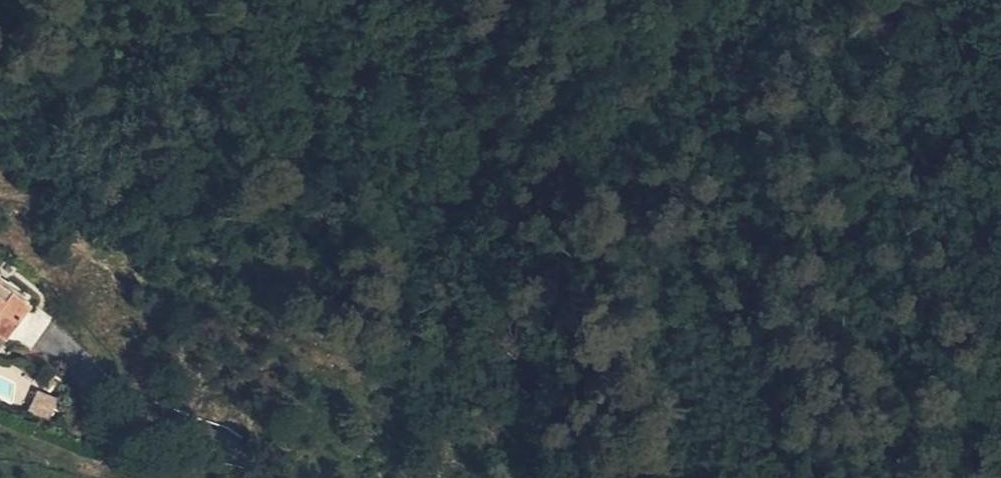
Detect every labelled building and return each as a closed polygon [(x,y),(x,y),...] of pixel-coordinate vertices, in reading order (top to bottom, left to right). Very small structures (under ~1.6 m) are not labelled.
[(7,336),(34,302),(15,287),(9,295),(0,289),(0,330),(7,336)]
